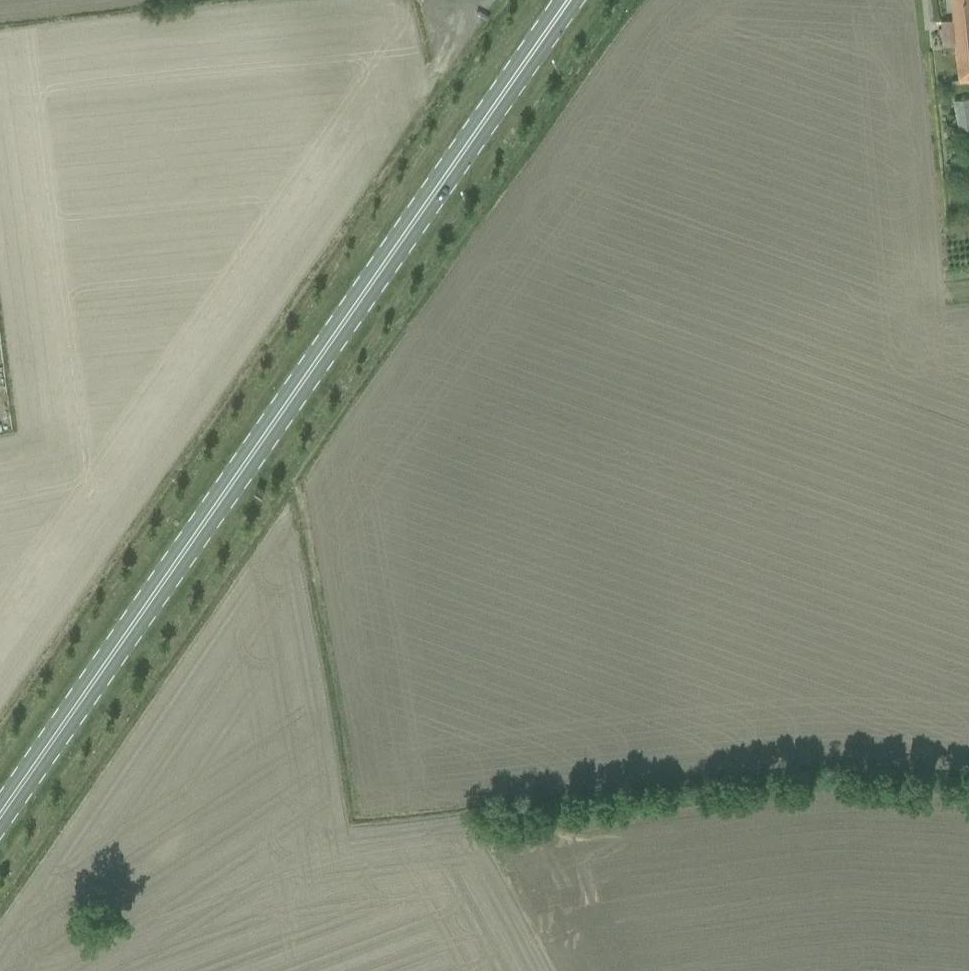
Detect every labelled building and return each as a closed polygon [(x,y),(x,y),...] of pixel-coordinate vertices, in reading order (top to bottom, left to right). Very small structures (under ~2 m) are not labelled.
[(953,20),(957,44),(960,82),(968,81),(968,0),(951,0),(953,20)] [(957,44),(953,20),(941,21),(944,46),(957,44)] [(968,128),(968,98),(953,100),(957,130),(968,128)]
